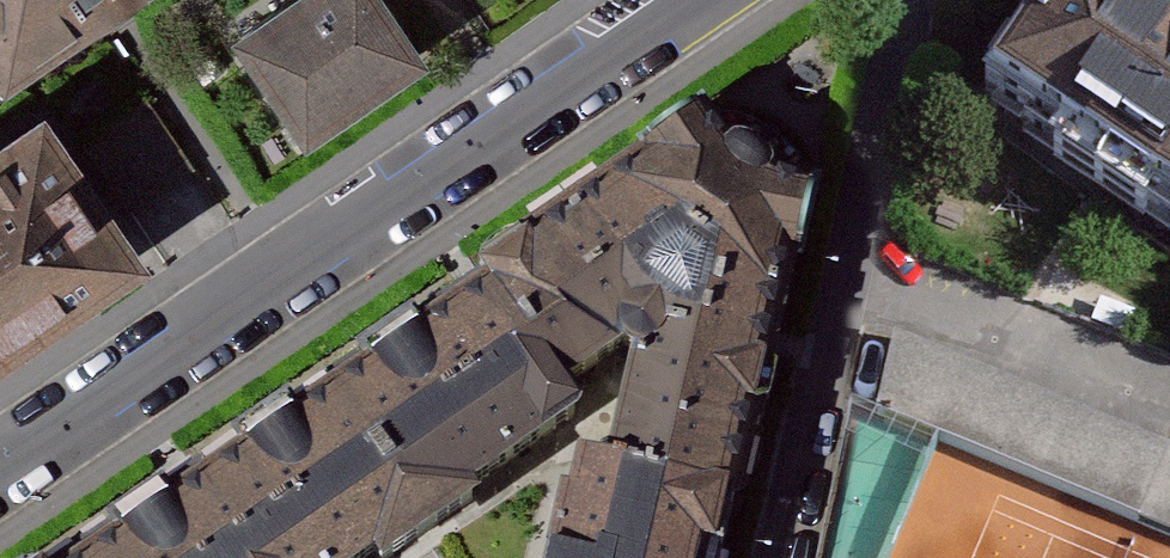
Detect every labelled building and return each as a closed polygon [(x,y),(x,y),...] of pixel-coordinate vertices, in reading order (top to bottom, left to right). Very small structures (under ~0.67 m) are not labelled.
[(16,65),(112,0),(0,0),(0,42),(16,65)] [(379,0),(309,0),(246,43),(309,135),(420,59),(379,0)] [(1117,0),(1061,0),(1000,90),(1169,207),(1169,36),(1117,0)] [(155,106),(89,149),(134,216),(199,173),(155,106)] [(0,136),(0,347),(138,256),(40,110),(0,136)] [(485,279),(497,292),(562,385),(626,342),(642,353),(613,467),(731,496),(785,242),(802,243),(807,200),(772,189),(724,159),(698,125),(659,150),(669,166),(533,259),(524,249),(485,279)] [(117,557),(357,557),(374,546),(382,557),(384,557),(468,499),(462,490),(578,408),(562,385),(497,292),(117,557)] [(884,419),(1149,533),(1169,473),(1169,452),(898,349),(884,419)] [(613,467),(590,463),(565,557),(700,557),(703,547),(720,551),(731,496),(613,467)] [(1149,533),(1169,542),(1169,473),(1149,533)]
